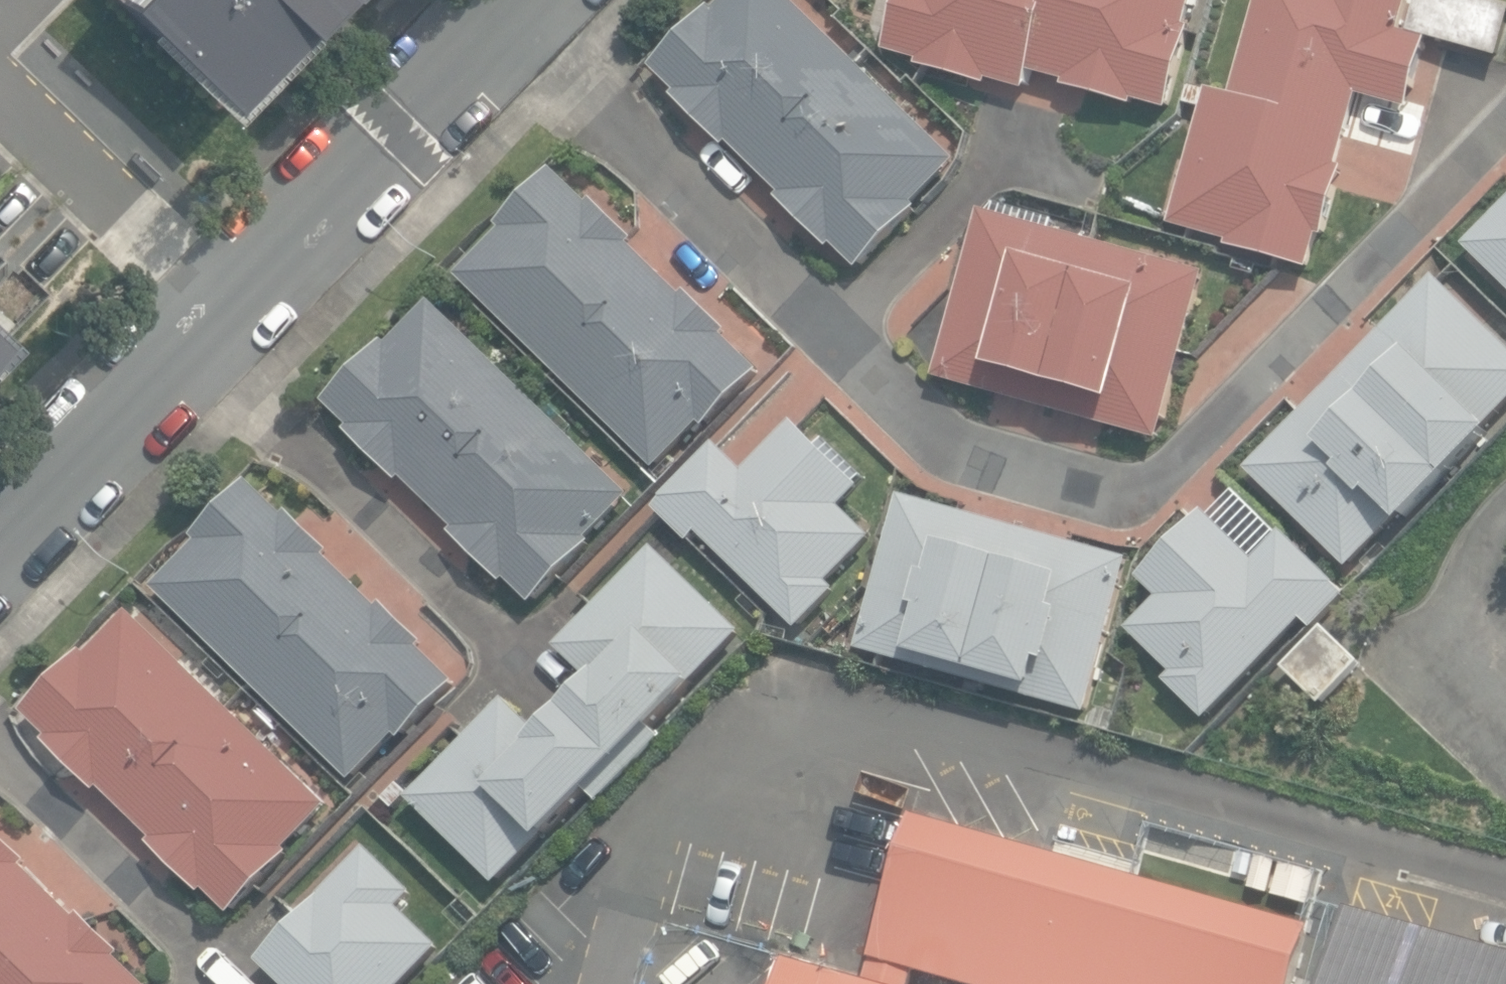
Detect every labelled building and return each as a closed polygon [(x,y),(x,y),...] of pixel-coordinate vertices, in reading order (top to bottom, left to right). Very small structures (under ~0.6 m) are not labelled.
[(141,28),(134,35),(221,119),(301,38),(295,32),(326,0),(113,0),(141,28)] [(795,0),(721,0),(715,6),(712,3),(651,64),(677,90),(673,94),(726,145),(730,142),(781,191),(776,196),(830,247),(834,243),(859,267),(958,159),(795,0)] [(1032,70),(1064,79),(1062,85),(1134,105),(1136,100),(1169,109),(1192,26),(1186,25),(1192,0),(898,0),(884,49),(917,58),(915,63),(988,82),(990,77),(1027,87),(1032,70)] [(1410,34),(1402,32),(1410,0),(1257,0),(1231,95),(1209,89),(1170,223),(1228,239),(1226,245),(1310,268),(1319,233),(1325,235),(1344,165),(1339,164),(1358,95),(1410,108),(1427,39),(1410,34)] [(502,227),(457,273),(655,467),(701,421),(705,424),(760,368),(725,333),(729,329),(688,289),(683,294),(630,241),(635,236),(594,196),(590,201),(553,165),(497,222),(502,227)] [(993,211),(981,207),(935,376),(1159,437),(1205,270),(1055,230),(1058,218),(995,201),(993,211)] [(1466,242),(1505,281),(1505,201),(1466,242)] [(1435,275),(1247,467),(1348,565),(1397,515),(1402,520),(1494,427),(1489,422),(1505,405),(1505,343),(1435,275)] [(390,343),(385,339),(326,400),(351,423),(345,429),(400,481),(404,477),(455,526),(450,531),(504,582),(507,579),(533,604),(595,539),(591,535),(632,493),(430,301),(390,343)] [(12,346),(0,335),(0,358),(12,346)] [(818,443),(793,418),(745,468),(717,441),(654,506),(659,510),(689,539),(698,530),(798,627),(838,587),(829,579),(872,536),(838,503),(865,476),(824,437),(818,443)] [(202,539),(157,584),(352,777),(396,732),(401,737),(457,680),(421,645),(425,641),(384,600),(379,604),(327,554),(332,549),(290,508),(285,513),(250,479),(196,533),(202,539)] [(1132,557),(900,492),(856,648),(1087,712),(1132,557)] [(1313,627),(1349,590),(1282,527),(1254,555),(1205,507),(1138,575),(1159,595),(1127,627),(1172,670),(1164,678),(1206,717),(1303,617),(1313,627)] [(596,603),(557,643),(591,677),(541,728),(506,694),(405,796),(495,884),(589,789),(600,800),(603,797),(663,735),(651,724),(744,630),(655,543),(596,603)] [(328,803),(130,612),(88,656),(83,651),(26,710),(50,733),(44,739),(97,790),(101,786),(154,837),(150,841),(203,892),(207,888),(232,912),(292,850),(287,846),(328,803)] [(1363,659),(1325,623),(1284,666),(1322,703),(1363,659)] [(914,813),(872,957),(918,969),(970,983),(1297,983),(1313,923),(914,813)] [(115,954),(119,950),(78,910),(73,914),(22,863),(26,859),(0,833),(0,983),(146,983),(115,954)] [(253,959),(280,983),(401,983),(439,944),(402,909),(409,902),(406,898),(415,889),(366,842),(253,959)] [(1347,905),(1325,983),(1505,983),(1505,948),(1347,905)] [(867,974),(785,952),(777,983),(901,983),(867,974)] [(872,957),(867,974),(901,983),(914,983),(918,969),(872,957)]
